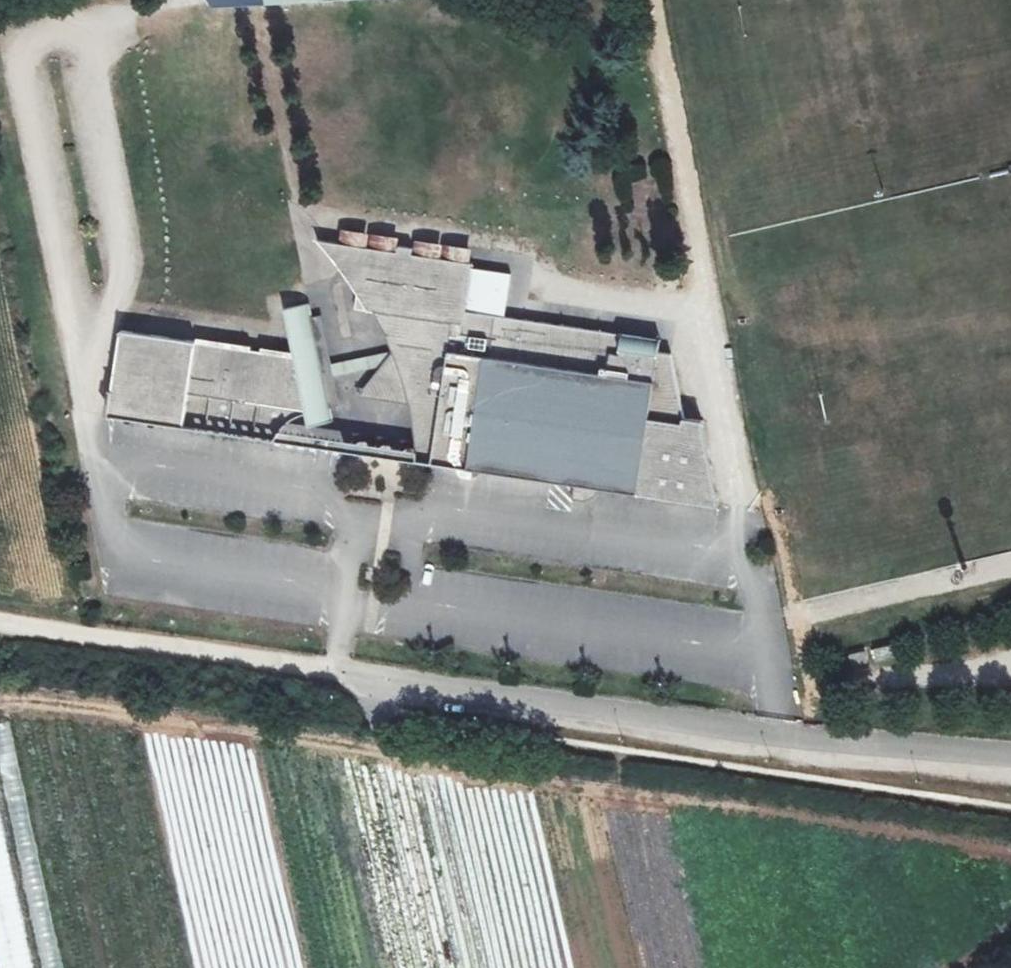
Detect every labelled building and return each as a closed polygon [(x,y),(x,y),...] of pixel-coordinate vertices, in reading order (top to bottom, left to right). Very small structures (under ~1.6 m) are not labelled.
[(383,363),(369,386),(410,392),(412,409),(422,460),(719,503),(705,419),(687,418),(677,353),(664,353),(665,340),(471,310),(479,263),(415,253),(416,247),(404,244),(402,252),(321,237),(362,294),(358,311),(376,313),(393,346),(333,359),(320,311),(310,313),(307,300),(284,307),(294,354),(121,329),(110,410),(275,438),(288,418),(294,414),(310,411),(313,423),(337,418),(333,403),(342,401),(336,374),(383,363)] [(362,399),(412,409),(410,392),(369,386),(362,399)] [(895,638),(878,642),(881,654),(898,650),(895,638)] [(868,644),(853,648),(852,649),(856,662),(872,659),(868,644)] [(5,776),(21,772),(5,720),(0,722),(0,761),(5,776)] [(0,820),(0,967),(30,967),(0,820)]
